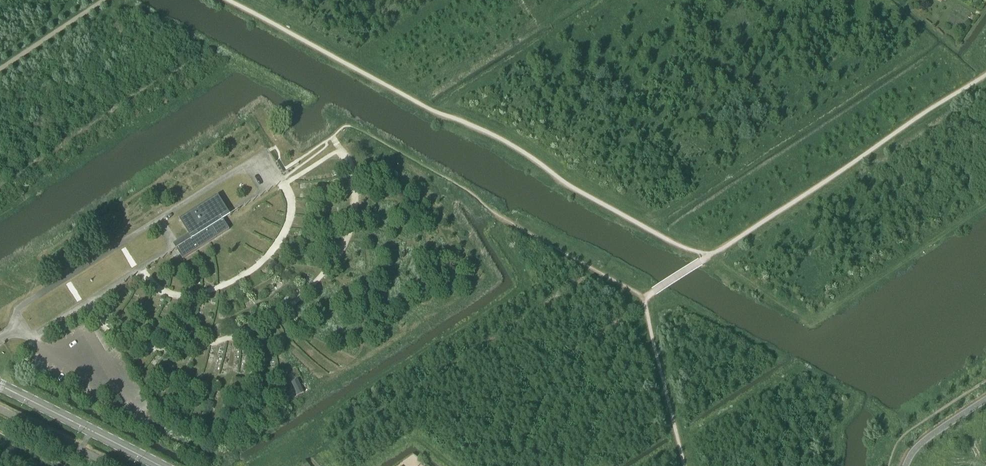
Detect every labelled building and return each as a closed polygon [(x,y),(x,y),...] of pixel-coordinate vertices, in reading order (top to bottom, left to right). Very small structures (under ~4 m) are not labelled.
[(190,233),(193,238),(175,249),(176,250),(178,249),(183,257),(182,258),(182,259),(229,229),(224,221),(223,219),(222,219),(219,214),(225,211),(224,209),(216,196),(218,196),(217,195),(179,219),(180,220),(181,219),(189,231),(190,233)] [(291,382),(297,394),(303,392),(297,379),(291,382)]
